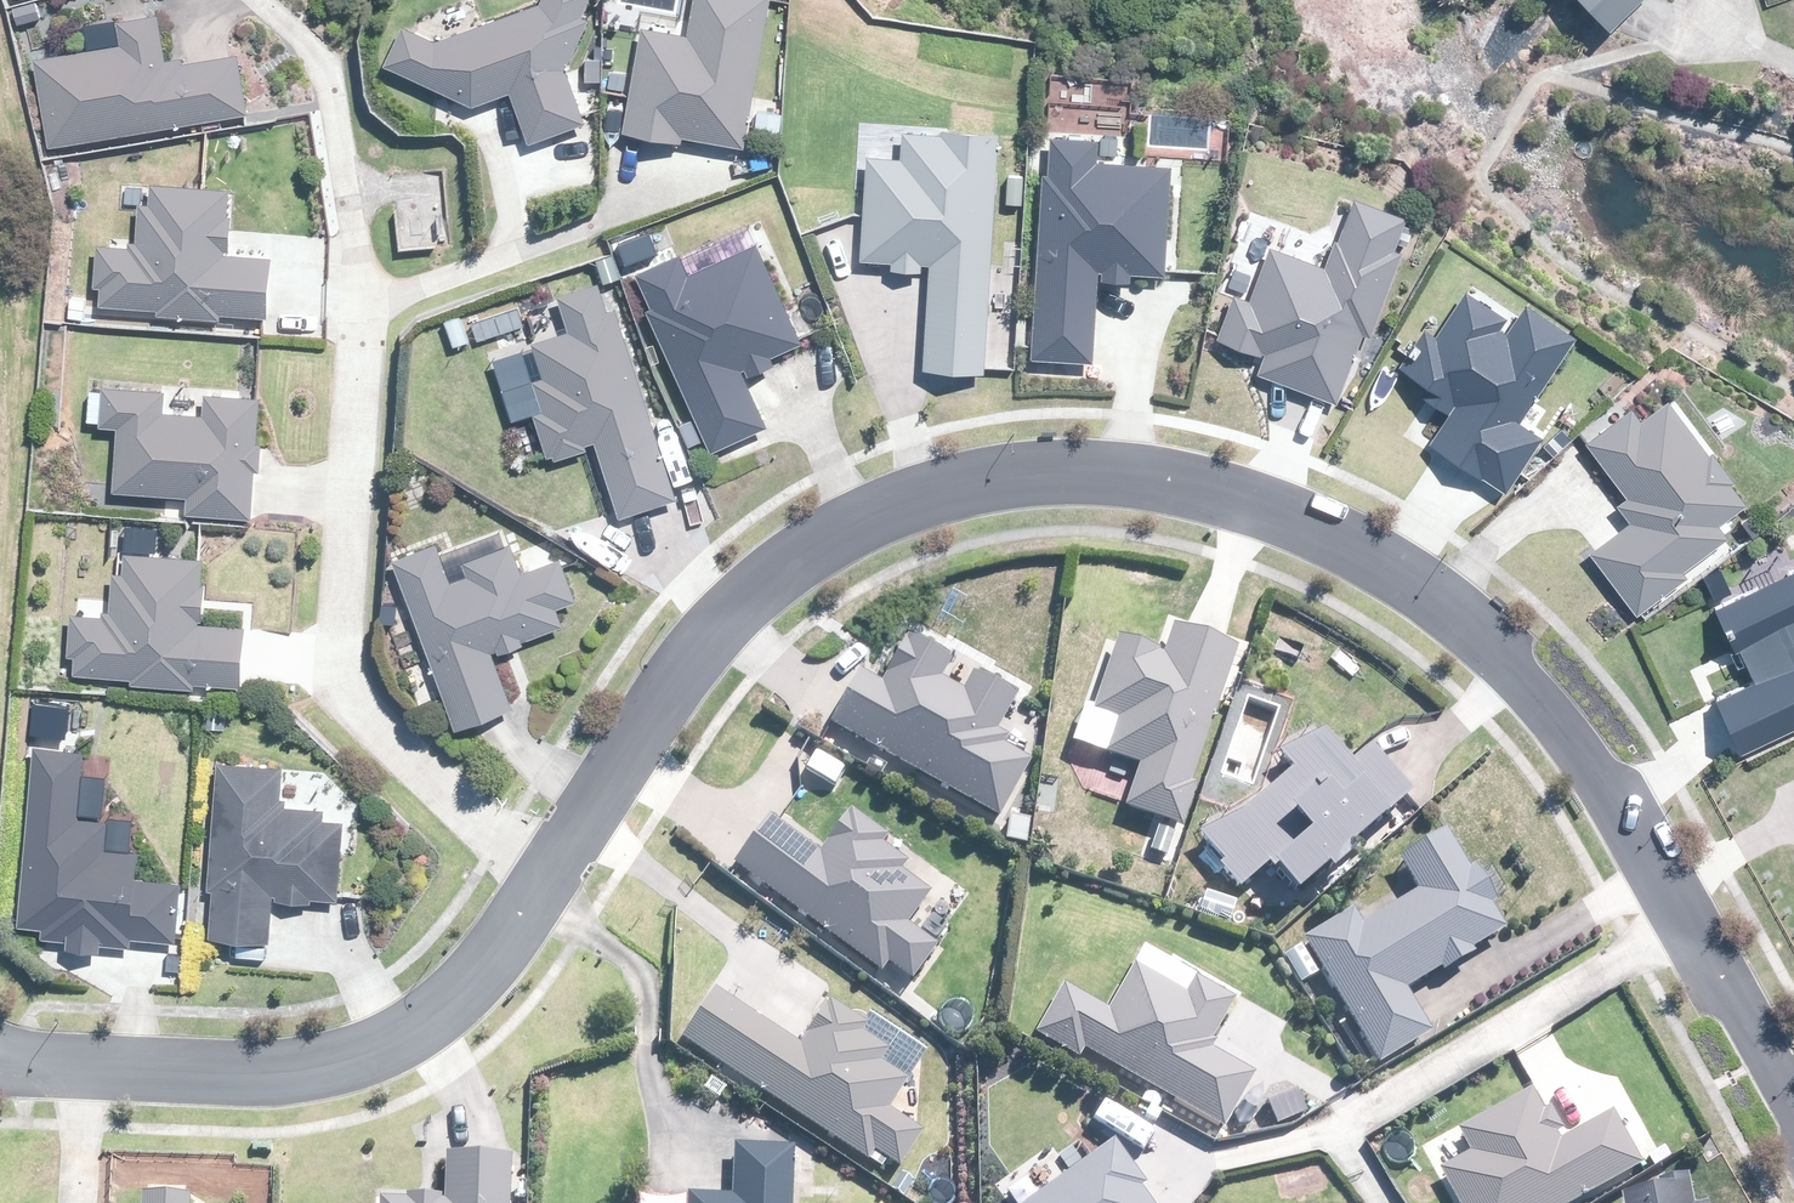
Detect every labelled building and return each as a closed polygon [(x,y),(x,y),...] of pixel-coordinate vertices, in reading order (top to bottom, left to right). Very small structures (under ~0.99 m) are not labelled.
[(387,62),(472,106),(514,92),(530,142),(584,124),(565,65),(590,18),(579,13),(586,0),(539,0),(443,39),(408,24),(387,62)] [(773,0),(695,0),(688,36),(644,28),(627,131),(682,140),(683,136),(747,147),(773,0)] [(1612,29),(1641,0),(1584,0),(1612,29)] [(33,53),(46,144),(250,113),(240,51),(183,59),(182,50),(168,52),(162,13),(119,19),(122,40),(33,53)] [(786,114),(759,111),(755,137),(783,141),(786,114)] [(985,371),(999,132),(908,126),(906,157),(868,154),(862,258),(892,259),(892,268),(924,270),(924,263),(929,263),(922,367),(985,371)] [(1052,176),(1038,176),(1033,356),(1093,358),(1095,280),(1134,281),(1134,273),(1169,274),(1172,164),(1106,162),(1107,134),(1053,133),(1052,176)] [(100,288),(99,305),(158,307),(158,315),(223,318),(223,313),(269,316),(271,258),(231,256),(233,213),(226,213),(227,189),(150,186),(149,199),(137,199),(135,247),(95,245),(93,287),(100,288)] [(1266,352),(1258,374),(1336,402),(1363,328),(1378,333),(1405,255),(1393,251),(1406,215),(1356,198),(1341,239),(1335,237),(1326,261),(1274,242),(1254,299),(1232,291),(1217,335),(1266,352)] [(662,217),(610,244),(712,450),(768,423),(744,374),(803,344),(752,241),(689,272),(662,217)] [(680,495),(619,311),(610,314),(599,281),(559,295),(570,329),(531,341),(541,371),(531,374),(544,412),(533,416),(549,464),(589,451),(586,443),(593,441),(618,516),(680,495)] [(1525,419),(1576,333),(1578,330),(1526,299),(1518,313),(1467,283),(1439,330),(1425,322),(1400,364),(1443,389),(1433,406),(1445,413),(1427,443),(1510,492),(1546,432),(1525,419)] [(103,426),(117,426),(116,490),(189,492),(189,517),(252,519),(253,469),(264,470),(264,443),(257,443),(258,394),(208,392),(207,408),(167,407),(168,389),(104,388),(103,426)] [(1617,503),(1629,519),(1589,551),(1637,612),(1689,571),(1686,567),(1727,534),(1717,522),(1748,498),(1669,400),(1645,420),(1633,406),(1585,445),(1626,496),(1617,503)] [(436,540),(394,555),(459,727),(512,707),(492,654),(564,627),(559,612),(581,604),(562,554),(525,568),(514,540),(463,559),(468,573),(451,580),(436,540)] [(74,655),(73,674),(134,678),(134,684),(197,688),(197,682),(245,685),(249,625),(204,622),(208,556),(125,551),(124,571),(113,570),(111,608),(104,607),(104,616),(72,614),(69,655),(74,655)] [(1793,726),(1793,566),(1718,602),(1755,679),(1715,698),(1741,751),(1793,726)] [(860,674),(830,727),(999,820),(1031,762),(1005,748),(1011,736),(998,729),(1020,689),(977,666),(964,690),(942,677),(954,654),(904,627),(874,681),(860,674)] [(1187,829),(1239,651),(1162,629),(1156,651),(1113,639),(1092,711),(1118,719),(1106,760),(1134,768),(1122,810),(1187,829)] [(1348,853),(1411,796),(1368,750),(1353,765),(1323,734),(1279,755),(1292,771),(1238,817),(1197,835),(1224,863),(1218,868),(1258,912),(1286,887),(1298,900),(1322,878),(1326,882),(1352,858),(1348,853)] [(37,753),(26,932),(67,934),(67,943),(140,948),(141,939),(177,941),(181,875),(142,873),(145,822),(111,820),(114,779),(87,777),(89,756),(37,753)] [(286,765),(216,760),(207,884),(213,884),(209,941),(266,945),(270,899),(314,903),(314,894),(338,895),(343,822),(324,821),(325,805),(289,803),(289,797),(284,797),(286,765)] [(772,816),(733,866),(875,976),(883,966),(903,982),(933,944),(908,925),(930,896),(899,872),(906,863),(882,845),(888,836),(853,808),(819,853),(772,816)] [(1297,985),(1319,971),(1377,1064),(1427,1033),(1402,994),(1508,928),(1490,900),(1494,897),(1474,865),(1468,869),(1444,829),(1395,860),(1416,893),(1362,926),(1352,910),(1279,956),(1297,985)] [(1239,901),(1204,891),(1196,918),(1231,928),(1239,901)] [(1078,1062),(1084,1050),(1227,1132),(1259,1075),(1209,1047),(1235,1000),(1189,974),(1181,990),(1137,965),(1111,1009),(1062,982),(1032,1036),(1078,1062)] [(715,988),(681,1038),(879,1171),(885,1162),(896,1169),(921,1132),(889,1110),(907,1083),(879,1064),(888,1051),(862,1033),(867,1025),(826,997),(795,1042),(715,988)] [(1645,1167),(1616,1113),(1572,1136),(1555,1105),(1547,1109),(1536,1090),(1463,1129),(1475,1150),(1441,1168),(1459,1202),(1578,1202),(1645,1167)] [(1113,1140),(1023,1202),(1150,1202),(1139,1187),(1144,1184),(1113,1140)] [(793,1147),(734,1144),(732,1196),(690,1193),(689,1202),(790,1202),(793,1147)] [(511,1155),(481,1154),(443,1152),(442,1195),(374,1192),(374,1202),(509,1202),(511,1155)] [(1694,1175),(1663,1181),(1664,1186),(1624,1194),(1626,1202),(1700,1202),(1694,1175)] [(189,1195),(142,1194),(142,1202),(189,1202),(189,1195)]
